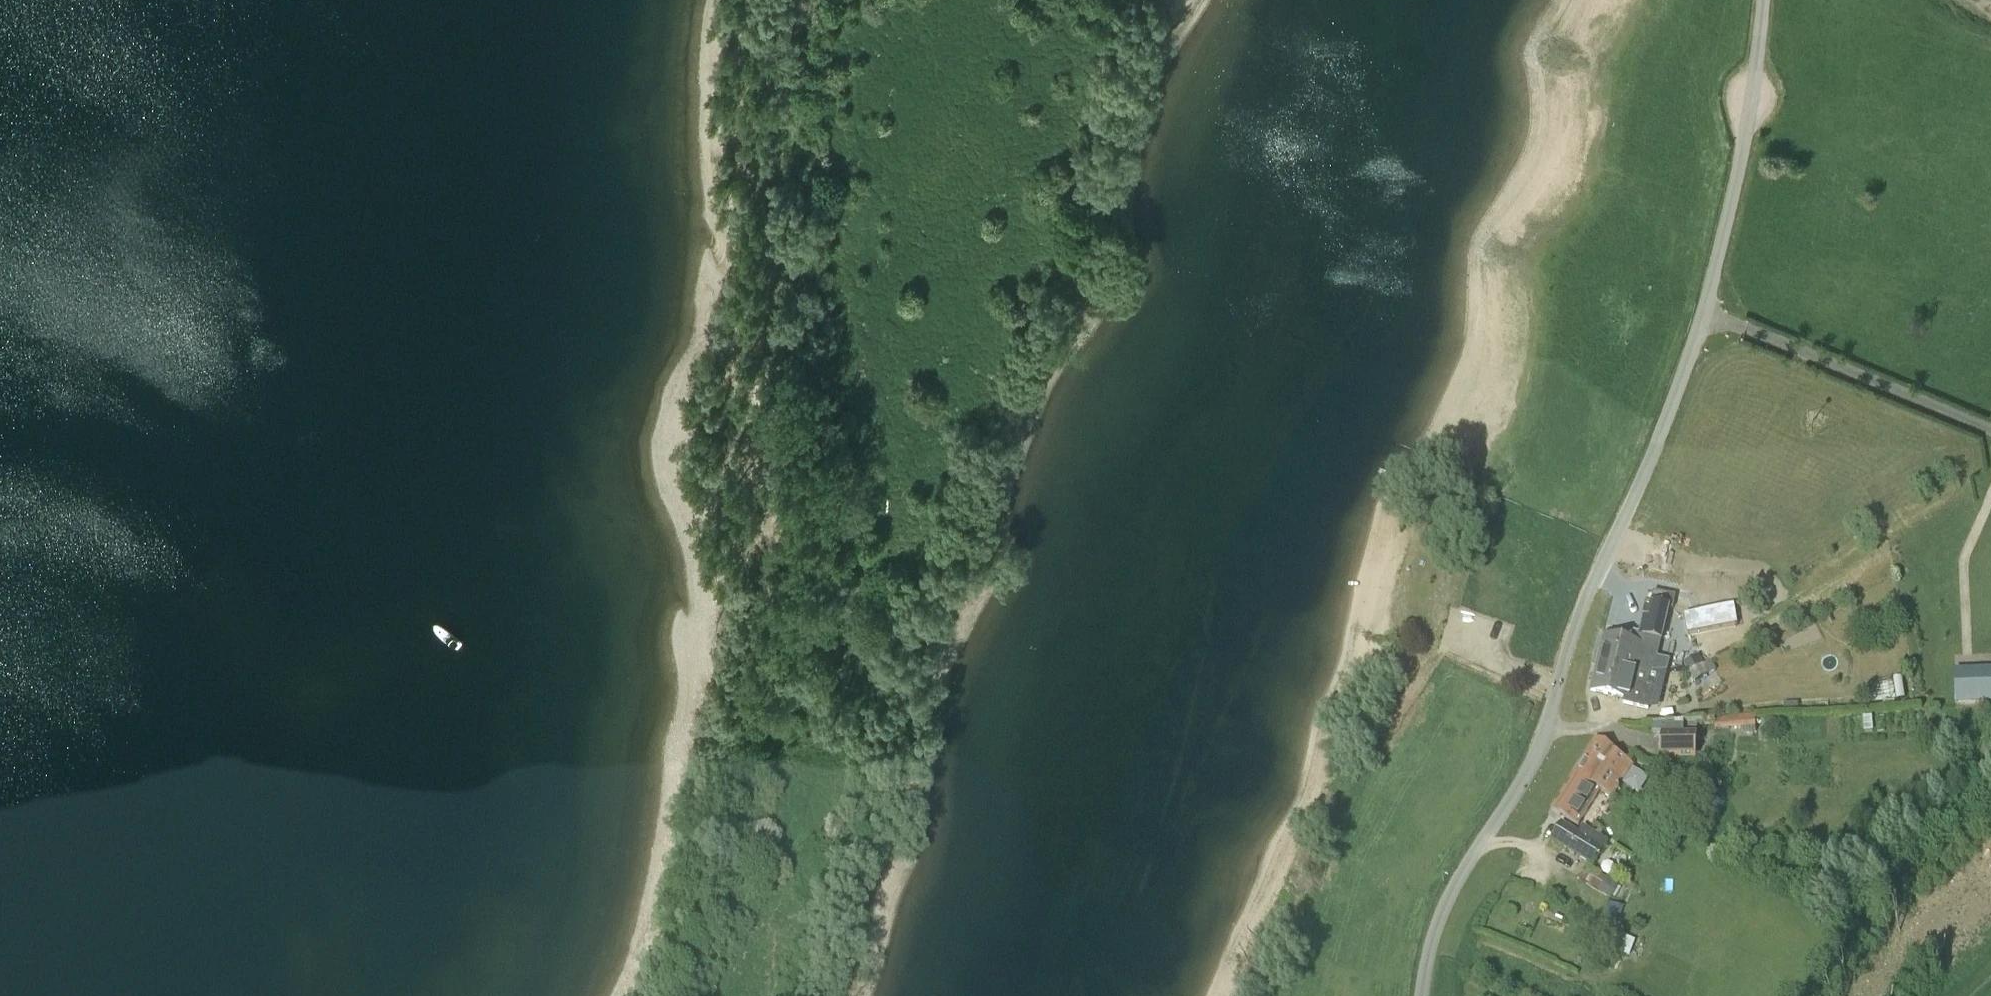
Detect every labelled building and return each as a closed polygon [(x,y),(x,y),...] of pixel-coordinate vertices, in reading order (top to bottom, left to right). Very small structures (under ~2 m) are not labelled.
[(1642,636),(1662,640),(1669,610),(1673,610),(1676,598),(1648,592),(1642,619),(1646,620),(1642,636)] [(1713,612),(1684,617),(1687,635),(1716,631),(1734,627),(1732,612),(1713,615),(1713,612)] [(1605,637),(1604,637),(1598,664),(1626,671),(1627,666),(1636,668),(1651,674),(1654,662),(1638,658),(1641,646),(1620,641),(1620,635),(1608,632),(1605,637)] [(1689,672),(1704,664),(1698,654),(1684,662),(1689,672)] [(1715,669),(1710,660),(1704,664),(1689,672),(1688,672),(1693,681),(1715,669)] [(1627,666),(1626,671),(1598,664),(1591,692),(1624,699),(1623,704),(1648,710),(1653,687),(1648,686),(1651,674),(1636,668),(1627,666)] [(1990,701),(1990,673),(1955,674),(1956,702),(1990,701)] [(1754,714),(1714,716),(1715,730),(1740,728),(1740,727),(1755,726),(1754,714)] [(1697,735),(1697,721),(1651,724),(1651,733),(1661,734),(1660,756),(1696,758),(1697,735)] [(1573,774),(1599,790),(1612,798),(1633,765),(1617,755),(1619,753),(1595,738),(1573,774)] [(1599,790),(1573,774),(1550,810),(1576,826),(1599,790)] [(1591,867),(1607,841),(1583,826),(1579,833),(1562,823),(1550,841),(1591,867)] [(1578,878),(1611,899),(1618,887),(1586,867),(1578,878)] [(1608,930),(1602,946),(1627,957),(1634,941),(1608,930)]
